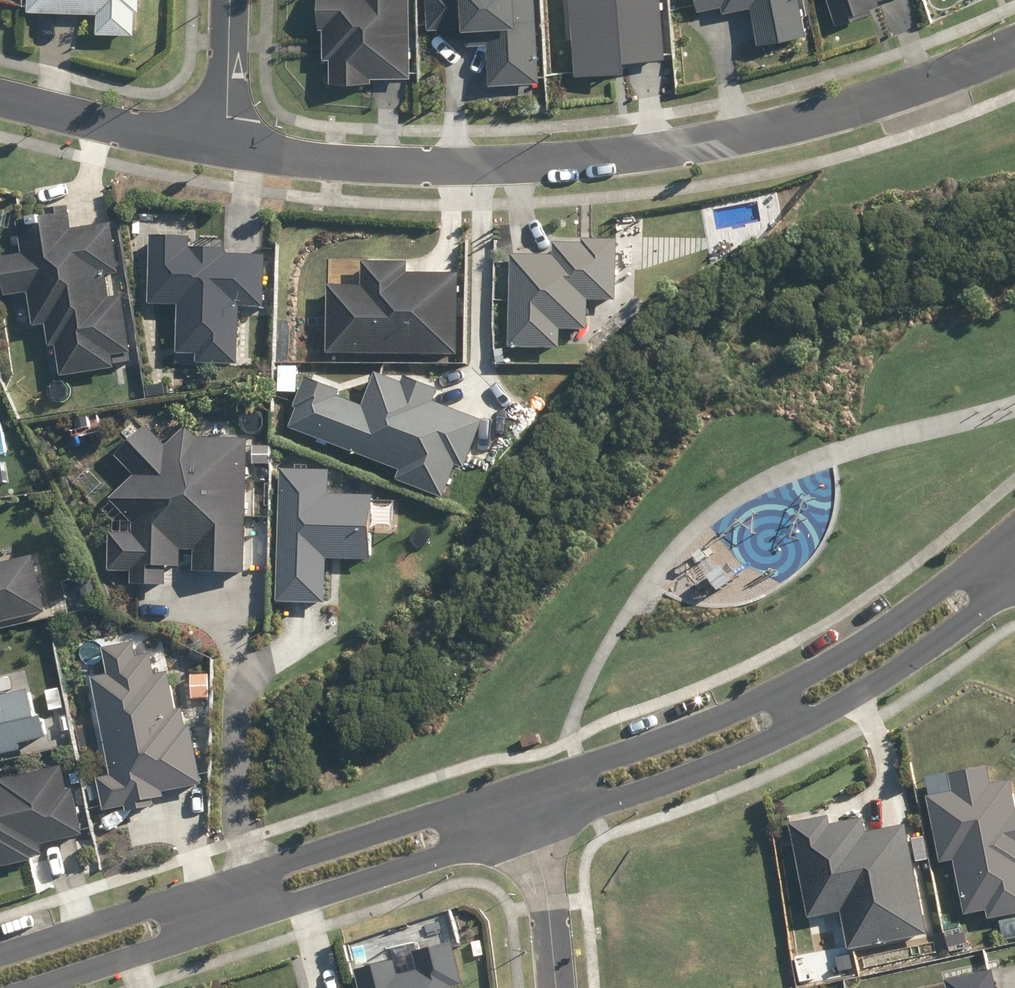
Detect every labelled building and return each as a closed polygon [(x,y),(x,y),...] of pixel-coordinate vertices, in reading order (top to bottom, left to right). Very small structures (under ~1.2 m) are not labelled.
[(30,10),(99,12),(99,32),(138,33),(138,10),(142,10),(143,0),(30,0),(30,10)] [(407,0),(316,0),(317,31),(320,31),(321,61),(329,60),(329,83),(369,83),(369,79),(408,78),(407,0)] [(533,0),(425,0),(426,30),(464,28),(465,47),(485,46),(487,87),(539,84),(533,0)] [(665,60),(660,0),(566,0),(572,78),(622,75),(622,64),(665,60)] [(796,0),(694,0),(697,12),(720,8),(721,15),(750,9),(756,44),(803,35),(796,0)] [(835,26),(849,22),(847,18),(879,7),(878,2),(883,0),(826,0),(835,26)] [(48,219),(20,223),(25,255),(2,259),(7,297),(31,294),(36,327),(49,325),(52,348),(59,347),(63,377),(118,369),(116,357),(134,354),(126,296),(112,298),(109,276),(122,274),(115,224),(74,230),(71,207),(47,211),(48,219)] [(193,238),(153,236),(151,305),(181,306),(179,355),(199,355),(199,365),(241,366),(243,308),(267,309),(268,256),(228,255),(229,250),(193,249),(193,238)] [(518,300),(517,343),(560,344),(560,325),(587,325),(588,296),(616,296),(617,243),(590,243),(590,255),(581,255),(581,247),(561,247),(560,260),(514,259),(514,300),(518,300)] [(325,352),(456,353),(456,271),(405,271),(405,261),(360,261),(359,284),(325,284),(325,352)] [(395,478),(441,496),(454,463),(461,466),(479,420),(430,401),(434,389),(403,377),(401,383),(373,372),(361,404),(337,395),(340,388),(303,374),(290,407),(294,409),(287,427),(398,469),(395,478)] [(247,574),(250,440),(200,439),(190,427),(169,447),(150,427),(118,456),(138,476),(113,500),(135,524),(135,534),(112,533),(111,573),(133,573),(133,586),(168,586),(169,568),(183,568),(184,551),(197,551),(196,573),(247,574)] [(328,469),(278,467),(274,601),(323,603),(324,556),(368,558),(370,495),(327,494),(328,469)] [(48,614),(35,557),(0,565),(0,625),(48,614)] [(110,676),(95,679),(114,777),(100,779),(107,812),(129,808),(130,813),(158,808),(156,800),(168,798),(167,793),(205,786),(194,727),(188,728),(185,709),(179,710),(172,673),(157,676),(153,655),(139,658),(136,643),(105,649),(110,676)] [(23,752),(22,746),(50,739),(45,718),(38,720),(31,692),(0,699),(0,758),(23,752)] [(929,796),(942,862),(956,860),(967,915),(989,910),(991,919),(1014,914),(1014,791),(1013,779),(994,783),(990,765),(951,773),(954,791),(929,796)] [(35,862),(34,859),(46,856),(43,846),(86,837),(75,791),(69,792),(64,768),(1,782),(2,786),(0,787),(0,870),(35,862)] [(929,934),(908,824),(868,832),(865,817),(832,824),(830,815),(792,822),(810,917),(843,911),(851,949),(929,934)] [(357,970),(361,987),(456,987),(456,986),(465,984),(454,942),(415,951),(420,969),(399,974),(395,960),(357,970)] [(995,969),(948,979),(950,987),(999,987),(995,969)]
